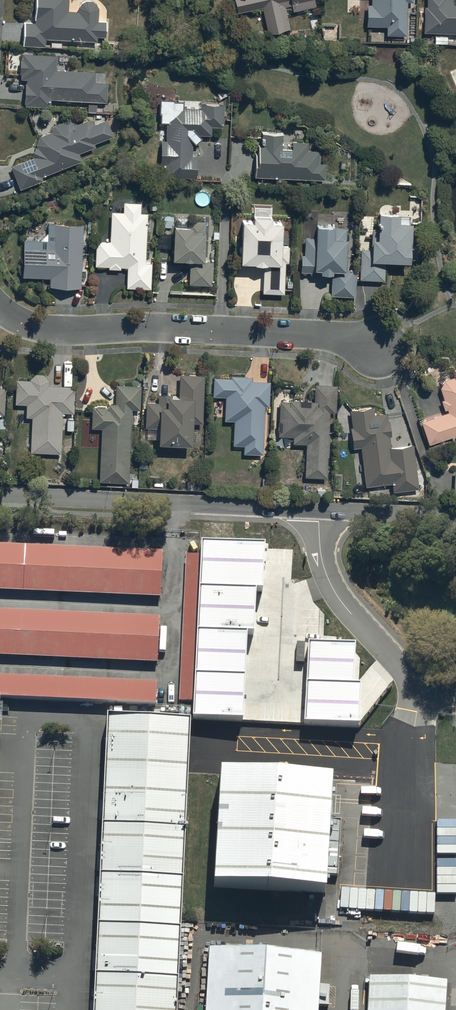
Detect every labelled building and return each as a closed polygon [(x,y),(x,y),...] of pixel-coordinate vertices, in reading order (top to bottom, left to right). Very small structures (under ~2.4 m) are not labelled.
[(25,24),(23,48),(45,49),(46,41),(97,44),(97,39),(105,39),(106,23),(98,22),(99,11),(99,10),(99,9),(98,8),(98,7),(97,6),(96,5),(95,4),(94,3),(93,3),(92,2),(91,2),(90,2),(89,2),(88,2),(87,2),(86,2),(85,2),(84,2),(84,3),(83,3),(82,3),(81,4),(80,5),(80,6),(79,6),(79,7),(78,8),(78,9),(78,13),(69,13),(69,0),(36,0),(35,24),(25,24)] [(238,15),(262,9),(269,37),(291,31),(285,9),(291,8),(292,14),(317,8),(315,0),(235,0),(238,15)] [(371,6),(367,6),(367,28),(386,28),(386,37),(407,37),(407,4),(414,4),(414,0),(371,0),(371,6)] [(425,34),(455,35),(455,0),(428,0),(427,8),(425,8),(425,34)] [(50,109),(51,101),(107,104),(108,85),(95,84),(96,74),(56,72),(57,57),(23,55),(23,61),(20,61),(19,74),(22,75),(21,81),(27,82),(25,108),(50,109)] [(161,143),(160,167),(165,167),(165,179),(196,180),(197,158),(192,158),(192,145),(195,147),(202,141),(200,138),(211,138),(211,129),(223,129),(224,105),(201,105),(201,111),(184,111),(184,103),(175,103),(175,101),(159,101),(159,117),(161,117),(160,126),(166,127),(166,143),(161,143)] [(32,160),(11,168),(20,192),(43,183),(41,179),(82,163),(79,156),(96,149),(94,146),(113,138),(106,121),(94,126),(87,122),(77,126),(68,122),(55,126),(51,134),(40,138),(32,160)] [(256,170),(255,179),(325,181),(326,166),(319,166),(319,153),(308,153),(308,144),(292,144),(292,152),(282,152),(283,137),(262,136),(261,149),(259,149),(258,170),(256,170)] [(146,265),(148,215),(141,215),(141,205),(124,204),(123,215),(111,214),(110,244),(95,244),(94,269),(108,269),(108,271),(121,271),(121,269),(127,270),(126,290),(151,291),(152,265),(146,265)] [(242,265),(264,266),(263,293),(285,294),(286,263),(290,263),(290,246),(282,245),(283,224),(272,224),(272,219),(254,218),(254,224),(244,224),(242,265)] [(371,252),(361,251),(360,281),(384,282),(385,266),(411,267),(412,227),(409,227),(409,219),(379,218),(379,231),(372,231),(371,252)] [(174,231),(172,264),(190,265),(189,286),(212,288),(213,264),(205,264),(206,223),(188,222),(187,231),(174,231)] [(83,227),(49,226),(48,242),(25,242),(24,279),(50,280),(50,290),(81,290),(83,227)] [(302,255),(301,274),(322,274),(321,279),(331,279),(331,298),(355,299),(356,271),(346,270),(347,230),(316,229),(316,240),(304,239),(304,255),(302,255)] [(428,447),(455,437),(455,372),(452,374),(453,379),(444,382),(440,390),(444,402),(441,402),(444,412),(447,411),(448,414),(420,423),(428,447)] [(36,376),(30,382),(17,381),(16,406),(27,407),(26,419),(32,419),(30,455),(61,456),(63,415),(74,415),(75,389),(48,388),(49,382),(44,376),(36,376)] [(158,404),(145,404),(145,430),(159,430),(158,449),(193,449),(193,425),(203,426),(204,377),(180,377),(179,401),(173,401),(174,396),(158,396),(158,404)] [(231,380),(213,379),(213,399),(225,399),(224,422),(234,423),(233,447),(243,447),(243,456),(264,456),(265,409),(269,409),(270,384),(252,383),(252,378),(231,378),(231,380)] [(129,484),(132,411),(140,411),(141,387),(116,386),(115,406),(108,406),(108,410),(92,409),(91,430),(101,431),(99,483),(129,484)] [(314,404),(280,403),(278,438),(293,438),(293,446),(305,446),(304,479),(327,480),(327,460),(328,460),(329,415),(334,415),(335,386),(315,386),(314,404)] [(352,450),(360,449),(365,489),(391,485),(392,494),(419,491),(413,447),(390,450),(389,439),(390,439),(388,423),(387,424),(386,415),(373,417),(372,409),(350,412),(353,429),(349,430),(352,450)] [(0,539),(0,585),(157,592),(159,546),(0,539)] [(254,637),(256,593),(263,593),(265,547),(251,546),(201,544),(193,720),(243,723),(247,637),(254,637)] [(196,554),(183,553),(177,699),(190,699),(196,554)] [(0,612),(0,658),(154,665),(156,619),(0,612)] [(361,689),(353,688),(355,653),(355,648),(336,647),(309,646),(304,725),(358,728),(359,722),(361,689)] [(0,678),(0,697),(156,703),(157,684),(0,678)] [(109,719),(91,1009),(178,1009),(182,923),(189,769),(191,724),(109,719)] [(333,778),(219,770),(211,896),(315,902),(325,903),(333,778)] [(207,947),(203,1009),(319,1009),(322,953),(207,947)] [(365,978),(363,1009),(444,1009),(445,981),(365,978)]
